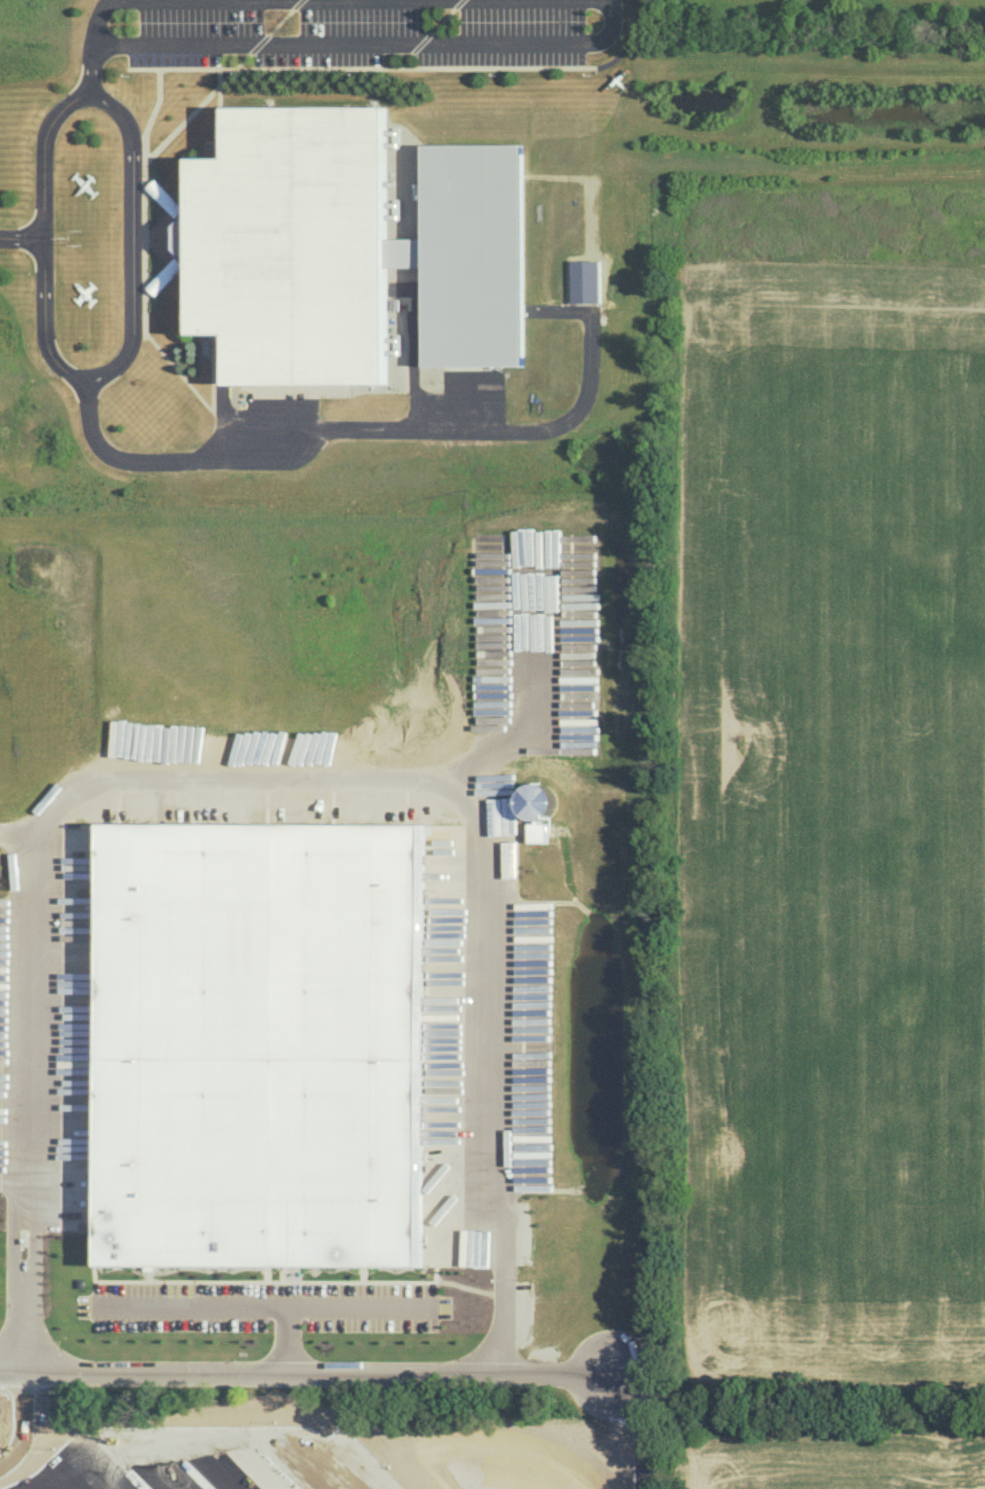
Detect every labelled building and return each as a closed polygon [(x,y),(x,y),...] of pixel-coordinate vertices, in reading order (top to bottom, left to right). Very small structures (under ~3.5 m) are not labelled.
[(387,270),(426,270),(425,371),(523,370),(523,146),(424,148),(425,241),(387,241),(387,109),(226,110),(226,159),(217,159),(189,159),(190,210),(190,263),(190,338),(226,338),(226,388),(387,387),(387,270)] [(190,210),(187,213),(154,179),(149,184),(144,188),(178,222),(176,224),(177,248),(179,251),(145,286),(149,289),(154,295),(188,260),(190,263),(190,210)] [(554,802),(553,808),(550,813),(545,817),(539,819),(533,820),(527,818),(522,814),(519,809),(517,803),(517,797),(519,791),(523,787),(529,784),(535,782),(541,783),(546,786),(551,790),(553,796),(554,802)] [(533,820),(533,821),(527,821),(527,842),(547,842),(546,821),(539,822),(539,819),(533,820)] [(98,821),(425,823),(423,1267),(96,1265),(98,821)]
